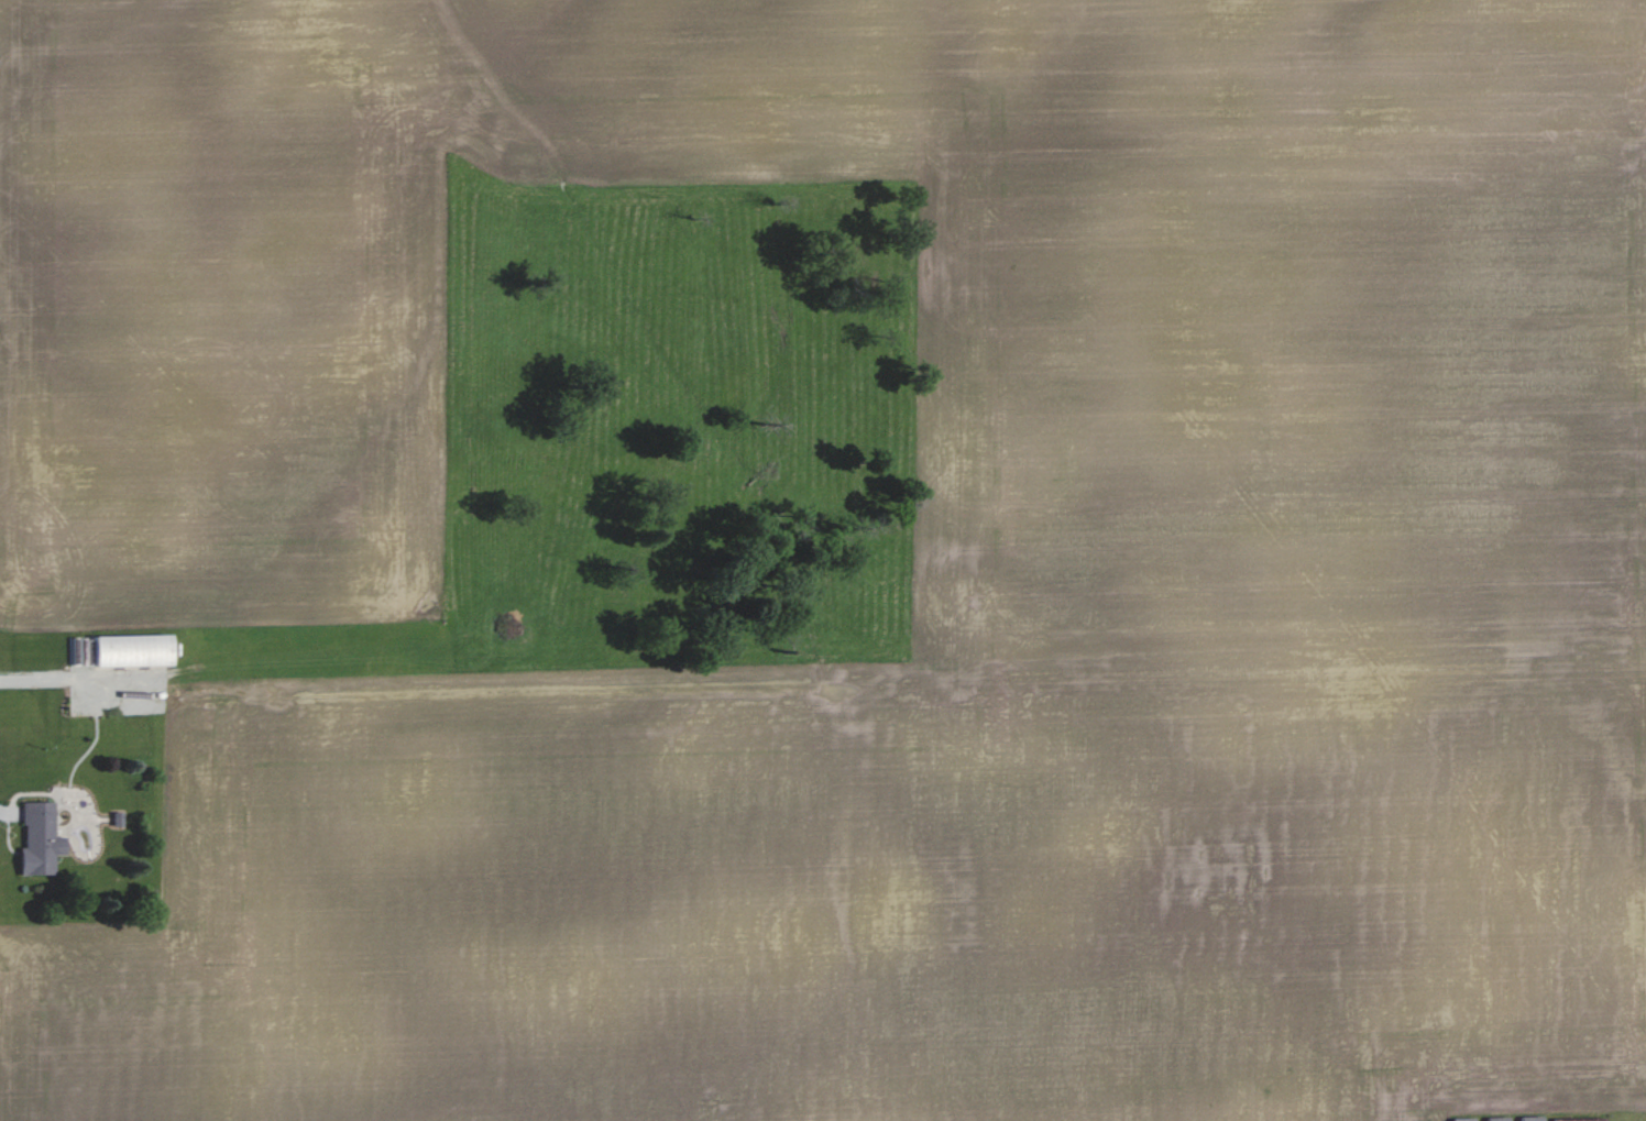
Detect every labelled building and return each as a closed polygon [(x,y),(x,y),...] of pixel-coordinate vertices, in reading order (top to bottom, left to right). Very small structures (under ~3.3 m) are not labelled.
[(173,665),(172,634),(95,636),(96,667),(173,665)] [(54,802),(23,802),(23,847),(20,847),(20,874),(55,874),(55,854),(66,854),(66,838),(55,839),(54,802)]
